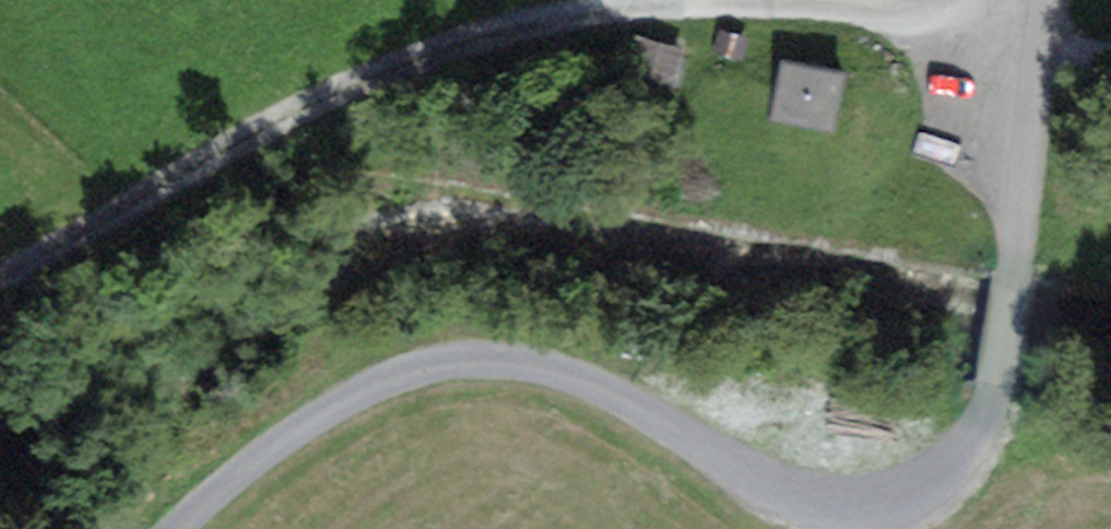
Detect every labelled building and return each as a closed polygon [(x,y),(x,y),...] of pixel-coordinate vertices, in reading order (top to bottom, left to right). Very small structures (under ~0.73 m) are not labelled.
[(664,140),(701,41),(650,24),(632,73),(664,140)] [(845,123),(860,56),(788,39),(772,106),(845,123)]
